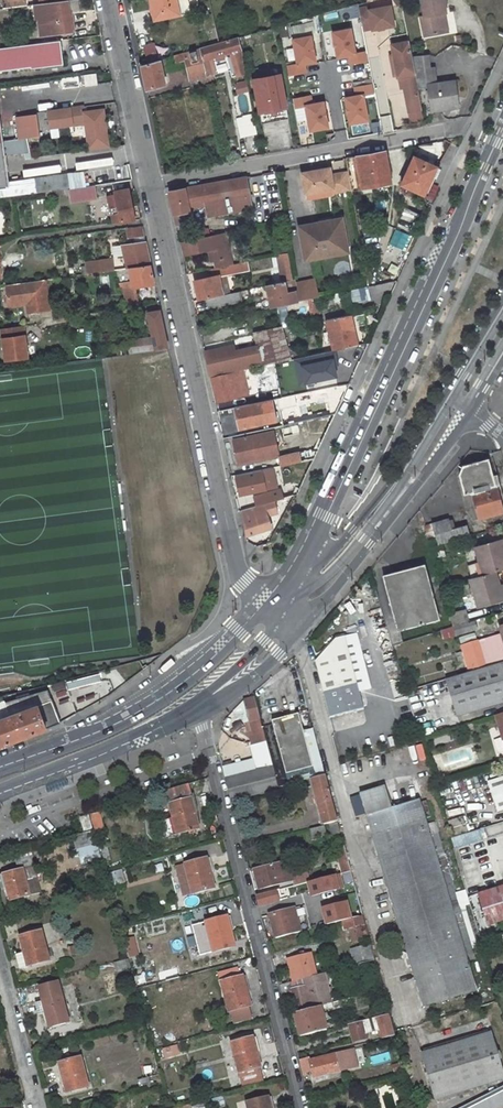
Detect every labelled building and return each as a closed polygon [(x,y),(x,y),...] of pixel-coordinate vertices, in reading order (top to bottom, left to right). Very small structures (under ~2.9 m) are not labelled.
[(45,3),(33,4),(35,18),(38,18),(40,35),(71,31),(69,18),(68,11),(71,11),(71,12),(78,11),(77,0),(67,0),(45,3)] [(177,13),(188,11),(186,1),(186,0),(149,0),(153,18),(177,13)] [(443,0),(420,0),(423,16),(419,17),(423,36),(443,32),(440,13),(444,12),(445,12),(443,0)] [(368,6),(359,7),(363,29),(372,27),(372,29),(393,24),(390,5),(369,9),(368,6)] [(357,7),(343,9),(344,17),(358,16),(357,7)] [(294,23),(295,33),(315,31),(314,22),(294,23)] [(350,63),(368,60),(366,51),(355,53),(351,28),(333,32),(337,57),(348,55),(350,63)] [(287,66),(288,75),(306,71),(304,63),(315,61),(311,36),(293,39),(297,64),(287,66)] [(238,37),(217,43),(199,48),(205,75),(212,74),(209,58),(240,49),(238,37)] [(61,66),(58,40),(0,48),(0,71),(28,68),(28,70),(61,66)] [(408,111),(421,109),(417,87),(412,63),(408,41),(391,44),(393,54),(396,75),(397,76),(398,76),(401,76),(403,87),(408,111)] [(207,83),(205,75),(199,48),(174,55),(176,61),(185,59),(190,80),(199,78),(200,85),(207,83)] [(238,62),(232,64),(234,73),(244,71),(242,58),(238,59),(238,62)] [(141,64),(146,89),(165,84),(160,59),(141,64)] [(451,107),(449,92),(452,91),(451,80),(435,83),(432,66),(414,68),(413,63),(412,63),(417,87),(427,86),(431,110),(451,107)] [(83,86),(94,84),(92,74),(77,76),(78,81),(82,81),(83,86)] [(254,79),(261,120),(287,115),(280,74),(254,79)] [(190,80),(192,87),(200,85),(199,78),(190,80)] [(235,93),(249,91),(247,79),(233,81),(235,93)] [(373,92),(372,83),(354,87),(356,95),(345,97),(350,122),(367,119),(362,94),(373,92)] [(310,95),(292,99),(294,107),(305,105),(310,130),(327,127),(323,102),(312,104),(310,95)] [(85,111),(84,106),(48,112),(51,128),(87,122),(91,146),(110,143),(104,108),(85,111)] [(237,123),(240,137),(253,135),(251,121),(237,123)] [(0,143),(0,186),(8,185),(2,142),(0,143)] [(386,151),(346,158),(349,172),(352,189),(392,181),(386,151)] [(423,195),(436,167),(413,157),(400,185),(423,195)] [(352,189),(349,172),(332,175),(331,168),(322,169),(313,171),(302,173),(306,194),(334,188),(334,193),(352,189)] [(169,191),(177,227),(186,222),(184,212),(190,210),(190,208),(205,205),(208,204),(211,216),(253,209),(246,176),(169,191)] [(97,196),(95,184),(68,187),(71,200),(97,196)] [(128,189),(116,191),(116,193),(108,194),(112,222),(140,218),(137,205),(132,205),(128,189)] [(299,231),(304,260),(325,256),(323,250),(329,250),(345,247),(347,246),(346,244),(345,245),(342,245),(340,232),(342,232),(344,231),(342,218),(318,223),(319,227),(299,231)] [(143,235),(141,225),(127,228),(128,236),(143,235)] [(215,261),(230,258),(225,232),(202,237),(194,239),(182,242),(184,254),(208,249),(212,248),(215,261)] [(403,256),(408,237),(395,233),(390,253),(403,256)] [(290,252),(288,240),(279,242),(281,249),(282,254),(290,252)] [(129,268),(150,265),(145,241),(117,244),(118,255),(125,254),(127,268),(129,268)] [(325,256),(330,255),(346,252),(348,252),(347,246),(345,247),(329,250),(323,250),(325,256)] [(293,279),(289,257),(278,259),(281,276),(287,275),(288,280),(293,279)] [(215,261),(216,268),(231,265),(230,258),(215,261)] [(114,261),(96,263),(98,272),(115,270),(114,261)] [(248,261),(231,265),(216,268),(211,269),(212,276),(194,280),(199,300),(206,298),(222,294),(219,276),(249,271),(248,261)] [(129,268),(131,280),(122,282),(127,306),(139,305),(135,286),(153,283),(150,265),(129,268)] [(44,279),(5,284),(7,302),(26,300),(27,312),(38,310),(38,307),(48,306),(44,279)] [(288,280),(284,281),(286,292),(297,289),(295,279),(293,279),(288,280)] [(286,292),(284,281),(272,283),(266,284),(271,307),(299,301),(297,289),(286,292)] [(350,289),(351,302),(371,301),(370,287),(350,289)] [(206,298),(209,309),(240,302),(239,292),(222,296),(222,294),(206,298)] [(315,303),(318,303),(317,298),(308,299),(312,317),(318,316),(315,303)] [(167,348),(159,310),(147,311),(152,337),(128,340),(131,353),(167,348)] [(351,315),(327,320),(329,332),(326,333),(328,343),(332,342),(334,350),(357,346),(351,315)] [(23,324),(0,327),(4,358),(27,355),(23,324)] [(233,345),(204,350),(210,375),(233,370),(234,372),(274,363),(283,361),(290,360),(281,328),(254,334),(257,347),(234,351),(233,345)] [(308,373),(306,362),(303,357),(290,360),(294,376),(308,373)] [(290,360),(283,361),(274,363),(277,381),(295,377),(294,376),(290,360)] [(241,380),(245,380),(244,371),(211,378),(217,403),(245,397),(241,380)] [(275,422),(271,400),(234,408),(239,429),(275,422)] [(275,445),(274,441),(273,435),(272,431),(233,440),(238,464),(270,456),(268,447),(275,445)] [(275,445),(268,447),(270,456),(277,455),(275,445)] [(305,461),(303,452),(278,457),(280,466),(305,461)] [(280,466),(278,457),(270,458),(272,468),(276,467),(280,466)] [(468,492),(466,493),(470,505),(469,505),(473,520),(502,511),(502,508),(502,496),(491,457),(465,464),(462,470),(468,492)] [(275,487),(271,468),(235,476),(239,494),(275,487)] [(255,497),(256,506),(282,499),(279,490),(255,497)] [(271,528),(267,515),(271,514),(269,510),(243,517),(246,536),(271,528)] [(425,526),(430,548),(442,544),(470,536),(467,525),(451,529),(447,518),(425,526)] [(483,576),(496,572),(502,570),(502,545),(502,541),(475,549),(483,576)] [(436,558),(444,556),(442,544),(433,547),(436,558)] [(422,561),(383,573),(400,631),(440,620),(422,561)] [(502,602),(502,596),(500,585),(496,572),(483,576),(470,580),(478,608),(502,602)] [(400,631),(383,573),(371,576),(389,635),(400,631)] [(478,619),(455,626),(458,635),(481,629),(478,619)] [(476,632),(460,637),(461,644),(478,639),(476,632)] [(467,645),(475,671),(502,662),(502,633),(467,645)] [(362,708),(344,636),(336,638),(315,661),(330,717),(362,708)] [(475,671),(445,679),(457,717),(502,704),(502,662),(475,671)] [(46,728),(62,722),(49,689),(5,702),(0,703),(0,746),(46,728)] [(431,711),(443,709),(441,696),(429,698),(431,711)] [(231,800),(278,788),(253,698),(243,701),(251,734),(248,735),(251,747),(249,748),(255,771),(225,779),(231,800)] [(270,721),(266,709),(258,711),(261,723),(270,721)] [(272,722),(286,776),(313,768),(298,715),(272,722)] [(311,780),(323,825),(337,822),(325,776),(311,780)] [(487,781),(496,811),(502,809),(502,776),(487,781)] [(360,797),(367,818),(418,802),(411,780),(360,797)] [(186,784),(164,790),(171,818),(161,821),(165,836),(197,829),(196,824),(199,823),(196,811),(193,811),(189,796),(186,784)] [(473,950),(460,907),(452,910),(450,904),(458,901),(447,867),(439,869),(437,861),(444,858),(434,823),(425,825),(418,802),(367,818),(424,1008),(477,991),(466,955),(465,953),(473,950)] [(89,813),(93,828),(102,826),(98,810),(89,813)] [(88,815),(80,817),(84,831),(92,829),(88,815)] [(309,829),(311,841),(328,838),(325,825),(309,829)] [(481,840),(477,829),(450,838),(453,849),(481,840)] [(95,830),(74,836),(81,863),(102,858),(95,830)] [(343,846),(335,848),(342,874),(350,872),(343,846)] [(109,858),(106,848),(100,849),(103,860),(109,858)] [(437,861),(439,869),(447,867),(444,858),(437,861)] [(213,888),(205,859),(175,866),(183,896),(213,888)] [(292,880),(287,859),(253,867),(258,888),(292,880)] [(122,869),(113,871),(116,884),(126,881),(122,869)] [(27,896),(21,870),(2,875),(8,901),(27,896)] [(335,875),(341,898),(356,895),(350,872),(342,874),(335,875)] [(478,893),(487,925),(502,920),(502,885),(478,893)] [(281,892),(280,889),(255,896),(258,905),(280,900),(278,893),(281,892)] [(450,904),(452,910),(460,907),(458,901),(450,904)] [(293,908),(283,911),(269,915),(275,938),(299,932),(293,908)] [(233,947),(225,916),(204,922),(212,952),(233,947)] [(362,917),(342,922),(344,931),(348,930),(352,944),(363,941),(359,928),(365,926),(362,917)] [(40,932),(18,938),(22,952),(26,967),(48,961),(40,932)] [(371,943),(351,949),(356,966),(376,960),(371,943)] [(130,957),(140,955),(138,945),(127,948),(130,957)] [(17,969),(26,967),(22,952),(14,955),(17,969)] [(293,981),(315,975),(309,953),(286,958),(293,981)] [(115,973),(132,971),(130,959),(113,962),(115,973)] [(315,975),(293,981),(278,984),(281,993),(292,990),(298,1012),(331,1003),(323,973),(315,975)] [(241,977),(220,982),(227,1012),(229,1011),(233,1024),(250,1019),(247,1007),(249,1006),(241,977)] [(56,982),(38,988),(41,1002),(44,1014),(48,1028),(67,1022),(56,982)] [(37,1016),(44,1014),(41,1002),(34,1003),(37,1016)] [(331,1003),(298,1012),(287,1014),(287,1019),(295,1017),(299,1032),(291,1033),(293,1038),(326,1029),(322,1010),(332,1008),(332,1010),(339,1008),(337,1002),(331,1003)] [(394,1035),(393,1034),(388,1013),(349,1024),(353,1042),(366,1038),(365,1034),(378,1030),(381,1039),(394,1035)] [(490,1033),(421,1054),(435,1099),(502,1078),(502,1076),(490,1033)] [(252,1038),(230,1044),(238,1073),(260,1068),(252,1038)] [(348,1051),(350,1057),(359,1054),(357,1048),(348,1051)] [(313,1078),(345,1070),(340,1053),(309,1060),(308,1057),(298,1059),(302,1074),(311,1072),(313,1078)] [(87,1087),(79,1058),(58,1063),(65,1093),(87,1087)] [(475,1107),(502,1107),(502,1094),(475,1107)] [(247,1107),(270,1107),(267,1097),(246,1103),(247,1107)]
